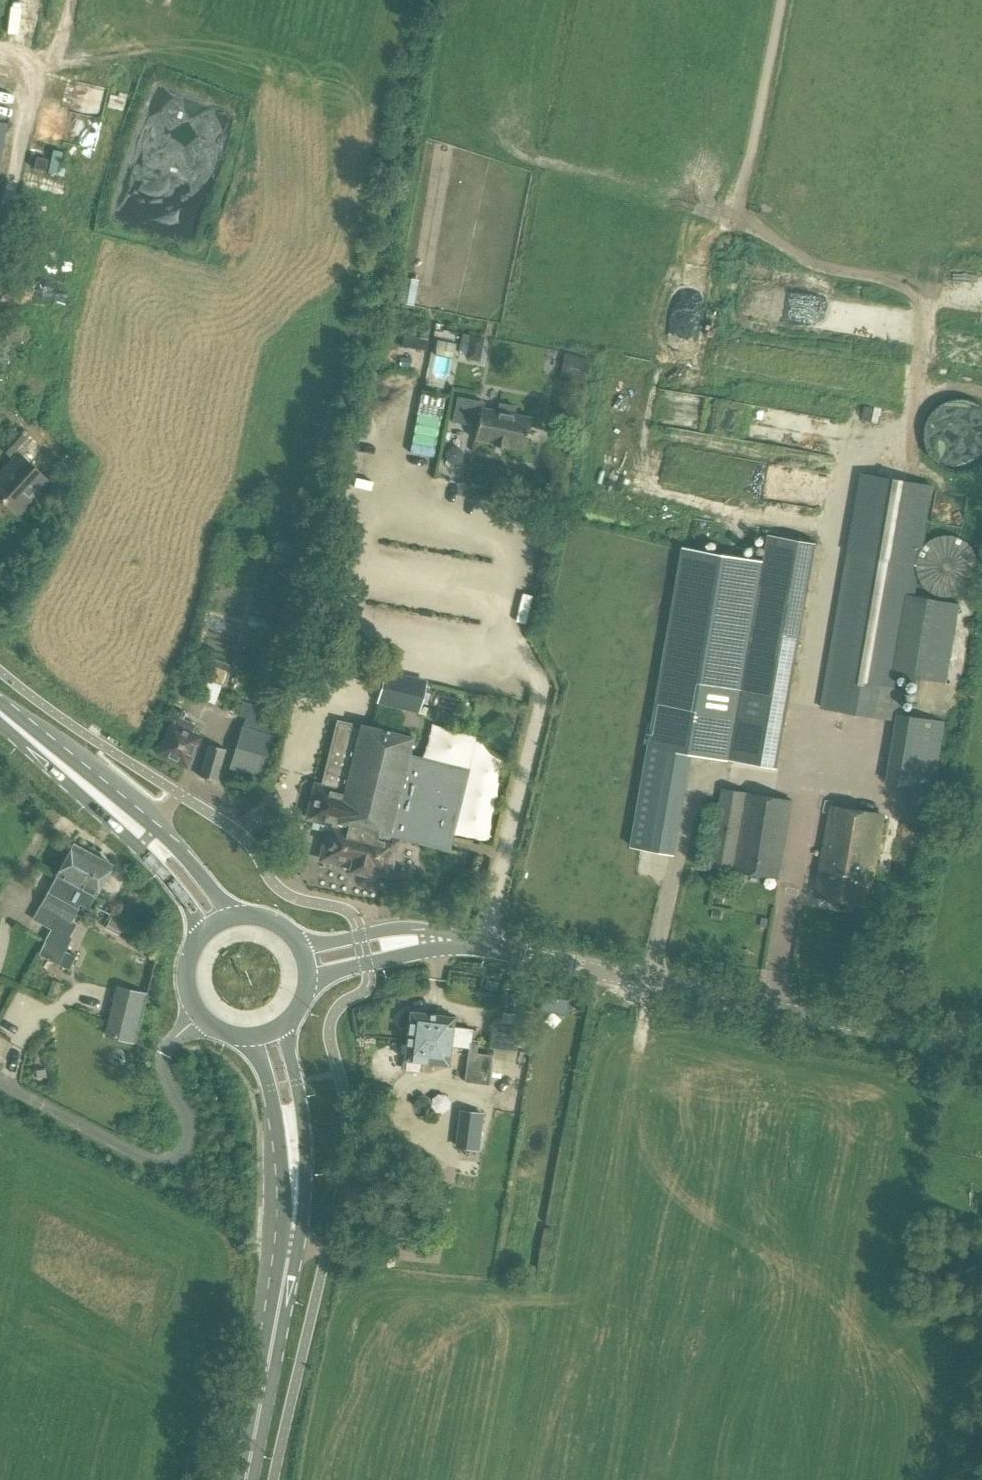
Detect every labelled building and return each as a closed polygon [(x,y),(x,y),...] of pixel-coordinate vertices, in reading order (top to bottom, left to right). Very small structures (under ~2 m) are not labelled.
[(565,353),(559,379),(581,384),(587,358),(565,353)] [(483,402),(457,397),(453,421),(466,424),(469,412),(479,414),(474,439),(492,443),(492,444),(506,447),(507,446),(524,449),(531,417),(514,414),(515,406),(499,403),(497,411),(482,408),(483,402)] [(19,426),(1,447),(9,455),(28,434),(19,426)] [(2,473),(0,475),(0,498),(16,513),(46,481),(28,464),(32,460),(25,453),(21,458),(18,455),(2,473)] [(928,484),(865,472),(824,711),(888,722),(895,677),(945,686),(958,607),(909,598),(928,484)] [(682,547),(647,748),(690,755),(729,762),(764,561),(711,552),(682,547)] [(230,664),(211,658),(207,668),(209,669),(201,693),(217,699),(230,664)] [(385,673),(378,704),(418,714),(425,682),(385,673)] [(245,717),(230,766),(259,775),(274,724),(262,721),(266,708),(243,702),(239,716),(245,717)] [(191,734),(195,726),(182,720),(185,713),(179,710),(172,725),(171,725),(158,752),(185,765),(187,760),(198,738),(191,734)] [(901,819),(929,823),(945,721),(897,713),(885,783),(906,786),(901,819)] [(386,873),(395,838),(449,851),(469,769),(408,754),(408,753),(409,753),(410,752),(408,751),(412,738),(387,732),(388,731),(385,730),(385,731),(361,725),(360,727),(338,721),(321,788),(317,787),(309,816),(332,822),(323,857),(352,865),(351,870),(368,874),(369,869),(386,873)] [(215,781),(225,749),(208,744),(199,776),(215,781)] [(709,866),(761,874),(779,877),(792,799),(722,788),(709,866)] [(816,894),(868,903),(883,814),(832,805),(816,894)] [(48,893),(40,908),(58,918),(46,941),(64,950),(70,938),(67,936),(73,925),(69,923),(77,909),(75,908),(77,904),(87,909),(104,878),(106,878),(111,870),(109,868),(110,866),(111,866),(111,865),(110,864),(109,864),(74,845),(75,845),(73,844),(72,845),(56,876),(64,880),(60,889),(56,897),(48,893)] [(65,952),(58,965),(68,971),(75,958),(65,952)] [(498,982),(485,980),(484,989),(496,991),(498,982)] [(107,1035),(132,1041),(143,994),(118,988),(107,1035)] [(410,1012),(404,1060),(406,1060),(405,1071),(419,1072),(420,1062),(448,1065),(450,1046),(469,1048),(464,1081),(488,1084),(492,1055),(476,1053),(477,1041),(471,1040),(472,1029),(461,1028),(454,1027),(455,1017),(410,1012)] [(519,1025),(492,1022),(489,1048),(516,1051),(519,1025)] [(457,1147),(477,1149),(482,1114),(462,1111),(457,1147)]
